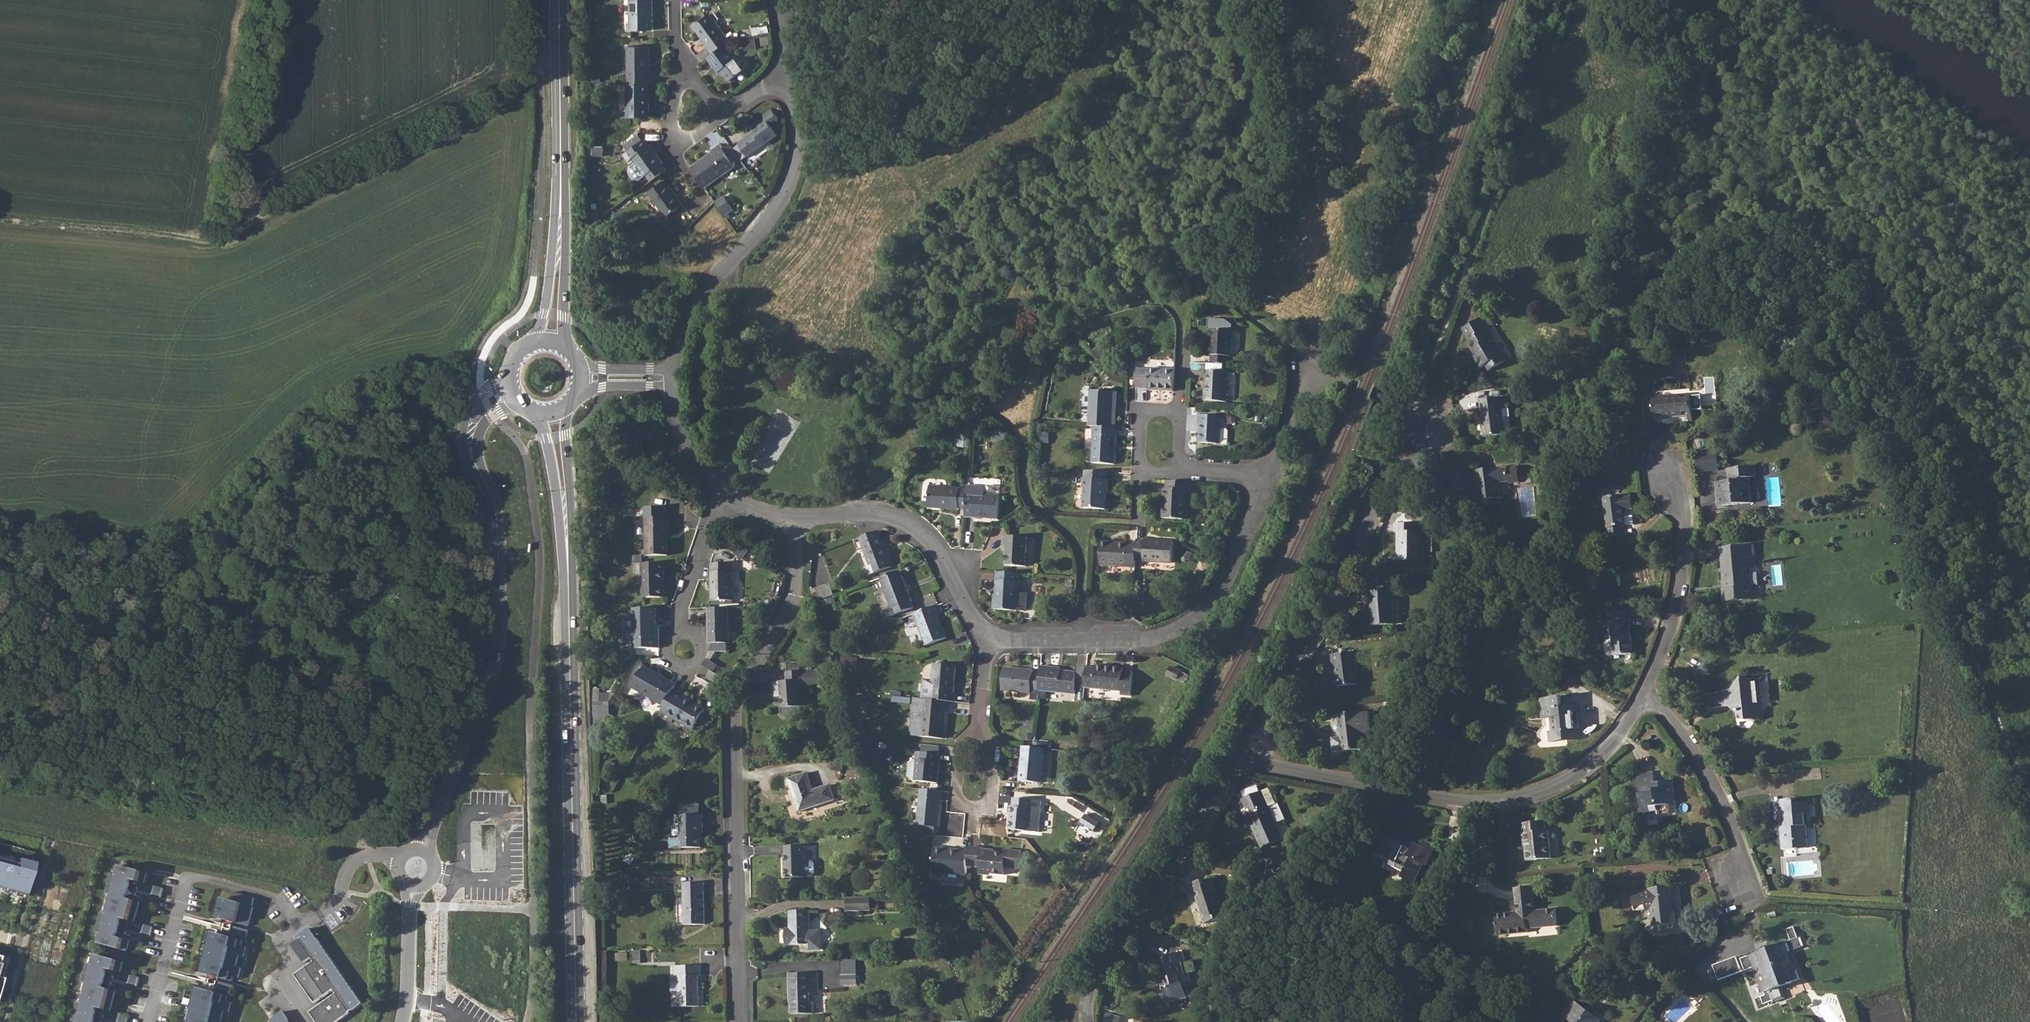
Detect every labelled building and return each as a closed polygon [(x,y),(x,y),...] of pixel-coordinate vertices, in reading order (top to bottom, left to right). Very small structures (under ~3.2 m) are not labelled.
[(631,30),(653,29),(652,0),(630,0),(631,30)] [(708,46),(713,53),(726,44),(734,38),(735,38),(732,34),(728,38),(710,14),(694,25),(708,45),(708,46)] [(768,35),(761,36),(763,45),(770,44),(768,35)] [(713,53),(707,57),(718,72),(720,71),(724,76),(725,75),(730,81),(745,69),(726,44),(713,53)] [(627,46),(628,83),(647,82),(649,82),(654,82),(654,73),(650,73),(649,46),(627,46)] [(628,83),(627,83),(628,117),(650,116),(650,97),(647,97),(647,82),(628,83)] [(754,131),(738,143),(748,157),(778,135),(771,125),(778,119),(771,108),(763,114),(765,117),(751,128),(754,131)] [(643,139),(630,148),(624,153),(629,160),(632,157),(646,175),(647,174),(651,180),(667,169),(662,163),(663,162),(649,144),(644,138),(643,139)] [(712,152),(691,167),(692,169),(703,185),(725,169),(727,171),(735,165),(735,164),(723,148),(720,143),(711,150),(712,152)] [(604,146),(594,146),(594,155),(604,155),(604,146)] [(665,180),(649,191),(667,216),(683,204),(665,180)] [(717,200),(726,215),(735,210),(725,195),(717,200)] [(1485,292),(1475,302),(1482,310),(1492,300),(1485,292)] [(1486,329),(1480,319),(1462,330),(1468,341),(1466,342),(1471,351),(1473,350),(1477,355),(1473,357),(1480,369),(1485,366),(1489,372),(1505,361),(1486,329)] [(1545,327),(1542,337),(1555,341),(1559,331),(1545,327)] [(1212,355),(1212,363),(1228,364),(1228,356),(1231,356),(1232,331),(1212,330),(1210,355),(1212,355)] [(1150,369),(1137,369),(1137,387),(1148,388),(1148,389),(1174,390),(1175,369),(1172,369),(1150,368),(1150,369)] [(1206,370),(1204,401),(1226,402),(1228,371),(1206,370)] [(1689,389),(1652,392),(1655,426),(1692,423),(1689,389)] [(1091,390),(1088,426),(1094,426),(1111,427),(1113,392),(1091,390)] [(1511,427),(1508,409),(1506,409),(1505,397),(1479,400),(1483,437),(1505,435),(1507,434),(1509,433),(1510,431),(1511,427)] [(1200,415),(1199,424),(1200,425),(1200,443),(1219,444),(1221,417),(1200,415)] [(1111,427),(1094,426),(1092,463),(1114,464),(1116,427),(1111,427)] [(1040,431),(1039,441),(1048,441),(1049,431),(1040,431)] [(1715,461),(1700,462),(1701,474),(1715,473),(1715,461)] [(1479,485),(1477,485),(1479,501),(1499,498),(1498,483),(1508,482),(1509,485),(1515,484),(1518,483),(1516,467),(1513,468),(1497,469),(1496,469),(1478,471),(1479,485)] [(1105,509),(1105,496),(1103,495),(1104,489),(1107,490),(1108,479),(1083,478),(1082,488),(1084,488),(1083,508),(1105,509)] [(1193,482),(1168,481),(1167,489),(1165,489),(1163,518),(1185,519),(1186,494),(1189,494),(1192,494),(1193,482)] [(1716,484),(1717,492),(1720,492),(1721,498),(1717,498),(1718,506),(1751,503),(1751,499),(1750,498),(1749,489),(1750,489),(1749,481),(1716,484)] [(966,508),(965,518),(974,518),(974,514),(987,515),(987,519),(998,519),(999,495),(984,494),(985,488),(983,486),(967,485),(967,490),(966,493),(966,508)] [(958,507),(966,508),(966,493),(967,490),(959,489),(960,488),(929,487),(928,507),(958,509),(958,507)] [(1604,498),(1609,541),(1624,539),(1622,528),(1625,527),(1624,511),(1632,511),(1630,496),(1622,497),(1622,496),(1604,498)] [(669,535),(668,517),(664,518),(664,507),(644,508),(644,518),(645,556),(666,555),(666,540),(666,535),(669,535)] [(1424,561),(1424,560),(1423,546),(1422,546),(1422,532),(1418,532),(1418,523),(1394,523),(1394,532),(1397,532),(1397,561),(1424,561)] [(877,531),(859,538),(869,566),(865,567),(867,574),(891,566),(877,531)] [(1003,536),(1002,546),(1006,546),(1005,565),(1025,566),(1027,537),(1003,536)] [(1137,544),(1136,560),(1144,561),(1144,562),(1173,563),(1174,541),(1145,539),(1145,540),(1137,539),(1137,544)] [(1101,546),(1100,565),(1136,567),(1136,560),(1137,544),(1110,542),(1109,546),(1101,546)] [(733,555),(741,560),(748,550),(740,544),(733,555)] [(1753,545),(1719,548),(1722,581),(1723,589),(1721,589),(1723,602),(1751,599),(1749,587),(1748,587),(1746,559),(1754,558),(1753,545)] [(662,563),(642,563),(642,598),(659,598),(659,587),(663,587),(662,563)] [(732,563),(710,564),(710,579),(711,601),(733,600),(732,563)] [(899,570),(880,578),(891,608),(881,611),(884,619),(912,608),(910,601),(911,601),(899,570)] [(1019,574),(996,573),(994,610),(1023,612),(1026,609),(1027,593),(1018,593),(1019,574)] [(830,581),(810,589),(811,593),(815,602),(835,595),(830,581)] [(1059,599),(1059,606),(1071,607),(1072,585),(1064,585),(1063,599),(1059,599)] [(1371,599),(1369,599),(1372,627),(1394,625),(1392,598),(1391,598),(1390,589),(1370,591),(1371,599)] [(937,605),(914,614),(926,646),(947,638),(938,615),(940,614),(937,605)] [(655,608),(632,609),(633,617),(626,617),(624,619),(624,630),(626,632),(633,632),(633,649),(658,648),(658,640),(658,628),(655,628),(655,608)] [(728,608),(707,608),(708,625),(708,651),(727,651),(727,642),(729,642),(728,608)] [(1630,618),(1610,620),(1613,656),(1632,654),(1629,627),(1631,626),(1630,618)] [(860,634),(851,638),(853,643),(862,640),(860,634)] [(1354,651),(1331,654),(1332,663),(1333,663),(1337,687),(1359,684),(1354,651)] [(831,655),(818,655),(818,664),(831,663),(831,655)] [(705,659),(701,666),(710,671),(712,673),(716,666),(705,659)] [(1170,663),(1165,673),(1176,678),(1181,668),(1170,663)] [(934,664),(930,700),(949,702),(955,702),(956,693),(954,693),(956,666),(934,664)] [(1040,673),(1039,690),(1074,694),(1076,672),(1061,671),(1050,670),(1050,667),(1041,666),(1040,673)] [(1086,667),(1084,687),(1121,690),(1121,693),(1131,694),(1133,672),(1123,670),(1123,668),(1095,666),(1095,668),(1086,667)] [(1032,690),(1039,691),(1039,690),(1040,673),(1033,673),(1033,670),(1004,667),(1002,690),(1031,693),(1032,690)] [(642,668),(631,687),(664,706),(672,690),(676,685),(660,676),(659,678),(642,668)] [(789,713),(802,713),(801,683),(800,679),(803,679),(803,670),(801,669),(789,670),(787,670),(787,679),(774,680),(775,692),(781,691),(782,706),(789,706),(789,713)] [(1734,690),(1718,692),(1720,708),(1733,706),(1733,710),(1736,713),(1737,720),(1744,719),(1746,720),(1752,720),(1759,711),(1759,703),(1762,699),(1758,696),(1757,684),(1760,680),(1733,682),(1734,690)] [(664,706),(660,711),(693,730),(705,709),(698,705),(696,707),(685,701),(687,698),(672,690),(664,706)] [(595,692),(595,702),(596,702),(608,703),(608,692),(595,692)] [(1540,699),(1541,719),(1546,719),(1547,732),(1547,740),(1580,737),(1580,730),(1574,730),(1574,713),(1578,712),(1578,705),(1562,706),(1561,697),(1540,699)] [(930,700),(924,699),(923,711),(913,710),(911,734),(913,735),(921,736),(943,739),(946,710),(948,710),(949,702),(930,700)] [(608,703),(596,702),(597,716),(609,716),(609,703),(608,703)] [(1338,714),(1340,733),(1342,733),(1343,737),(1341,737),(1341,738),(1331,739),(1333,752),(1342,751),(1361,749),(1360,734),(1372,732),(1369,712),(1358,714),(1358,712),(1338,714)] [(1033,747),(1023,746),(1020,781),(1041,783),(1044,748),(1033,747)] [(922,752),(921,752),(921,759),(917,759),(915,781),(937,784),(939,761),(938,761),(939,754),(938,754),(922,752)] [(806,772),(787,778),(798,810),(834,799),(829,784),(818,787),(812,789),(806,772)] [(1640,794),(1642,813),(1657,812),(1658,815),(1670,814),(1669,805),(1676,804),(1673,780),(1661,781),(1661,782),(1661,788),(1655,788),(1655,783),(1653,772),(1640,773),(1642,794),(1640,794)] [(920,825),(919,841),(932,835),(934,835),(935,827),(938,827),(941,791),(921,789),(918,825),(920,825)] [(1261,791),(1242,799),(1249,815),(1247,816),(1262,848),(1283,839),(1269,806),(1268,806),(1261,791)] [(1011,809),(1009,830),(1029,831),(1032,800),(1014,798),(1013,809),(1011,809)] [(1809,815),(1809,802),(1794,803),(1794,800),(1773,801),(1774,821),(1780,821),(1783,850),(1807,848),(1805,816),(1809,815)] [(701,814),(674,815),(674,825),(679,825),(679,848),(700,847),(699,833),(702,833),(701,814)] [(1544,821),(1521,824),(1523,846),(1524,845),(1526,861),(1550,858),(1548,829),(1545,829),(1544,821)] [(1415,843),(1408,840),(1408,835),(1396,829),(1386,837),(1382,835),(1380,837),(1379,838),(1376,837),(1369,850),(1374,853),(1370,862),(1382,868),(1387,859),(1383,857),(1388,847),(1400,854),(1394,867),(1405,873),(1403,878),(1413,884),(1423,865),(1426,867),(1435,849),(1424,843),(1420,846),(1415,843)] [(22,892),(33,852),(0,843),(0,886),(22,892)] [(804,876),(804,874),(813,875),(815,872),(815,862),(813,859),(804,859),(804,851),(804,844),(794,845),(784,845),(784,866),(782,866),(783,876),(804,876)] [(969,851),(968,865),(980,866),(980,872),(1004,874),(1005,866),(1019,867),(1021,848),(1015,848),(1007,847),(1006,853),(982,851),(982,848),(969,847),(969,851)] [(933,872),(967,875),(968,865),(969,851),(935,848),(933,872)] [(147,873),(121,866),(119,876),(111,874),(106,893),(114,895),(108,914),(101,912),(95,932),(103,934),(101,944),(126,951),(129,940),(124,939),(118,937),(119,932),(125,934),(128,925),(121,923),(123,919),(129,921),(134,922),(139,902),(135,901),(128,899),(129,894),(136,896),(138,887),(132,885),(133,880),(140,882),(144,883),(147,873)] [(1061,883),(1054,874),(1048,879),(1055,887),(1061,883)] [(1224,917),(1212,881),(1202,885),(1201,880),(1190,883),(1204,924),(1224,917)] [(703,882),(683,883),(683,924),(704,923),(703,882)] [(1510,913),(1495,914),(1498,936),(1527,933),(1527,929),(1557,926),(1555,908),(1534,911),(1532,886),(1514,888),(1516,912),(1516,914),(1510,916),(1510,913)] [(1650,890),(1632,892),(1634,911),(1652,909),(1654,926),(1677,924),(1673,886),(1650,889),(1650,890)] [(224,899),(219,918),(248,926),(254,907),(253,906),(255,898),(234,893),(231,901),(224,899)] [(869,895),(845,896),(846,910),(870,909),(869,895)] [(789,931),(784,931),(784,943),(809,942),(809,909),(789,909),(789,927),(789,931)] [(249,930),(233,926),(231,933),(247,938),(249,930)] [(308,928),(297,937),(299,940),(292,944),(304,962),(311,958),(314,961),(295,974),(315,1002),(333,990),(336,993),(309,1012),(316,1021),(337,1021),(350,1013),(350,1012),(353,1010),(354,1011),(363,1004),(318,939),(316,940),(308,928)] [(207,963),(204,974),(232,982),(233,976),(239,978),(241,968),(236,967),(239,956),(244,957),(247,947),(242,945),(243,941),(215,933),(212,944),(210,944),(205,962),(207,963)] [(1791,983),(1788,974),(1797,970),(1790,952),(1801,948),(1797,938),(1787,942),(1768,949),(1770,954),(1764,956),(1762,951),(1750,956),(1754,968),(1759,983),(1761,982),(1765,993),(1770,991),(1774,1003),(1786,998),(1781,987),(1791,983)] [(1166,977),(1158,979),(1161,990),(1163,989),(1167,1003),(1187,997),(1184,987),(1192,985),(1189,974),(1186,974),(1183,963),(1185,962),(1183,951),(1164,957),(1170,975),(1171,979),(1167,980),(1166,977)] [(97,955),(95,965),(87,963),(81,982),(89,984),(84,1004),(76,1002),(74,1011),(78,1013),(76,1021),(95,1021),(97,1021),(102,1021),(104,1015),(97,1013),(98,1008),(105,1010),(110,1011),(115,991),(111,990),(104,988),(105,983),(112,985),(114,976),(107,974),(109,969),(115,971),(120,972),(123,962),(97,955)] [(1719,979),(1742,971),(1738,956),(1714,964),(1719,979)] [(842,986),(858,986),(859,959),(843,959),(842,986)] [(698,964),(673,965),(673,975),(677,975),(677,1006),(696,1005),(696,975),(699,975),(698,964)] [(817,972),(789,972),(789,997),(790,997),(790,1012),(812,1012),(812,999),(809,999),(809,991),(817,991),(817,972)] [(234,986),(218,982),(216,989),(232,993),(234,986)] [(200,988),(197,999),(195,999),(190,1017),(192,1018),(191,1021),(222,1021),(221,1021),(224,1011),(229,1012),(232,1002),(227,1001),(228,996),(200,988)] [(1572,1021),(1600,1021),(1601,1020),(1573,1000),(1568,1007),(1569,1008),(1564,1016),(1572,1021)] [(270,1020),(271,1021),(290,1021),(282,1011),(270,1020)] [(1115,1013),(1107,1013),(1108,1021),(1115,1021),(1114,1019),(1116,1019),(1115,1013)]
